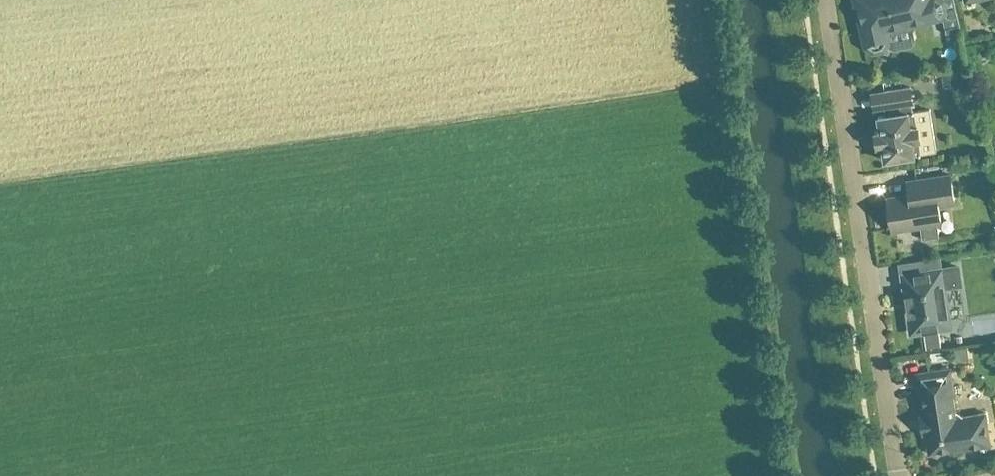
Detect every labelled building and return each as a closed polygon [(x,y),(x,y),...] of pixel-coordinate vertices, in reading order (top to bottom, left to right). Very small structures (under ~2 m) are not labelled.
[(867,45),(875,49),(883,47),(885,43),(894,49),(913,45),(916,39),(913,30),(918,21),(940,16),(944,33),(961,29),(954,0),(857,0),(867,45)] [(964,70),(943,73),(944,85),(966,83),(964,70)] [(936,150),(930,108),(913,111),(911,103),(913,103),(911,87),(872,92),(875,108),(886,107),(887,114),(879,116),(881,130),(875,131),(878,145),(883,144),(885,159),(915,155),(921,154),(921,153),(936,150)] [(940,236),(935,205),(954,202),(950,174),(916,179),(918,193),(891,197),(896,229),(921,225),(923,238),(940,236)] [(951,326),(945,288),(963,286),(960,265),(903,274),(911,332),(951,326)] [(967,347),(954,348),(955,360),(968,359),(967,347)] [(991,444),(986,412),(963,415),(956,410),(954,395),(955,395),(951,367),(917,372),(921,400),(921,399),(924,414),(921,414),(923,433),(926,433),(928,446),(937,452),(991,444)]
